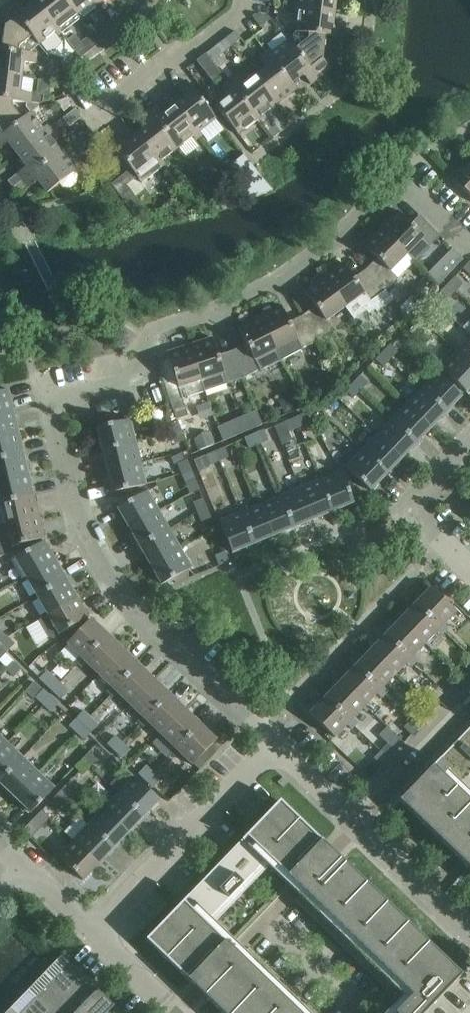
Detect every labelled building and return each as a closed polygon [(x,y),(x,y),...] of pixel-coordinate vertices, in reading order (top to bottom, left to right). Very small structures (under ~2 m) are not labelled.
[(10,5),(40,44),(55,32),(58,35),(62,32),(36,0),(24,9),(17,0),(10,5)] [(77,14),(66,0),(36,0),(62,32),(80,18),(77,14)] [(77,14),(80,12),(83,16),(99,3),(97,0),(66,0),(77,14)] [(299,2),(295,1),(294,6),(335,11),(336,0),(300,0),(299,2)] [(2,49),(2,50),(36,54),(37,53),(29,52),(40,44),(10,5),(0,13),(0,19),(5,25),(2,49)] [(298,11),(296,30),(344,36),(345,27),(333,26),(335,11),(294,6),(293,11),(298,11)] [(269,15),(256,13),(254,15),(261,25),(270,18),(271,17),(269,15)] [(103,25),(92,33),(100,43),(118,28),(113,22),(105,28),(103,25)] [(236,29),(226,37),(232,44),(242,37),(236,29)] [(288,39),(288,40),(317,78),(330,68),(323,59),(326,35),(343,37),(344,36),(296,30),(296,31),(288,39)] [(81,42),(74,33),(67,39),(81,57),(100,43),(92,33),(81,42)] [(226,37),(217,44),(223,52),(232,44),(226,37)] [(266,51),(295,89),(296,89),(292,83),(303,74),(310,84),(317,78),(288,40),(272,52),(270,48),(266,51)] [(36,54),(2,50),(2,49),(0,48),(0,74),(22,76),(24,61),(35,63),(36,54)] [(266,66),(255,75),(277,104),(295,89),(266,51),(259,56),(266,66)] [(207,52),(197,59),(214,82),(224,74),(207,52)] [(42,103),(43,95),(36,94),(31,94),(33,78),(22,76),(0,74),(0,98),(13,99),(26,101),(39,102),(42,103)] [(228,80),(258,119),(277,104),(255,75),(242,85),(235,75),(228,80)] [(186,95),(174,104),(199,137),(203,134),(200,130),(216,117),(186,79),(179,86),(186,95)] [(238,134),(258,119),(228,80),(221,86),(228,95),(216,105),(238,134)] [(37,82),(36,94),(43,95),(42,103),(49,101),(51,83),(37,82)] [(64,96),(55,100),(63,111),(71,105),(64,96)] [(23,119),(12,106),(13,99),(0,98),(0,137),(23,119)] [(31,112),(31,111),(40,104),(39,102),(26,101),(26,107),(30,113),(31,112)] [(155,104),(147,110),(177,148),(193,136),(196,140),(199,137),(174,104),(162,114),(155,104)] [(67,115),(66,115),(72,123),(80,116),(74,109),(67,115)] [(148,125),(136,134),(162,167),(165,164),(162,160),(177,148),(147,110),(141,115),(148,125)] [(50,127),(47,124),(43,127),(31,112),(30,113),(23,119),(0,137),(0,148),(8,141),(18,153),(50,127)] [(19,173),(24,180),(62,149),(49,134),(53,131),(50,127),(18,153),(28,165),(19,173)] [(162,167),(136,134),(124,144),(117,134),(109,140),(131,169),(137,176),(142,183),(162,167)] [(62,149),(24,180),(30,186),(39,179),(49,191),(62,181),(64,184),(71,187),(77,182),(78,174),(75,170),(77,168),(62,149)] [(244,154),(232,163),(249,185),(262,177),(261,176),(244,154)] [(455,180),(469,195),(469,165),(455,180)] [(131,169),(111,184),(121,196),(130,189),(126,184),(137,176),(131,169)] [(16,174),(7,181),(11,188),(21,180),(16,174)] [(440,235),(423,217),(414,226),(398,210),(381,227),(407,253),(415,261),(440,235)] [(390,270),(407,253),(381,227),(364,244),(380,260),(370,272),(385,290),(398,278),(390,270)] [(343,262),(324,276),(345,306),(364,292),(371,301),(385,290),(370,272),(356,280),(343,262)] [(318,309),(305,318),(318,339),(333,329),(326,320),(345,306),(324,276),(320,279),(317,275),(310,280),(313,284),(304,290),(318,309)] [(448,283),(456,290),(463,283),(455,276),(448,283)] [(448,298),(456,290),(448,283),(441,291),(448,298)] [(414,310),(421,317),(428,310),(421,303),(414,310)] [(264,313),(260,315),(281,359),(302,348),(318,339),(305,318),(291,325),(281,305),(271,310),(269,306),(262,309),(264,313)] [(414,325),(421,317),(414,310),(406,318),(414,325)] [(248,346),(235,353),(244,377),(260,369),(260,370),(281,359),(260,315),(238,326),(248,346)] [(213,337),(190,344),(202,379),(205,391),(228,383),(228,382),(244,377),(235,353),(234,353),(220,358),(213,337)] [(457,351),(469,364),(469,337),(457,351)] [(174,373),(162,377),(170,401),(172,406),(176,416),(177,419),(188,415),(187,413),(183,398),(205,391),(202,379),(190,344),(167,352),(174,373)] [(383,351),(390,358),(398,351),(390,344),(383,351)] [(383,366),(390,358),(383,351),(376,359),(383,366)] [(457,351),(441,367),(466,391),(469,387),(469,364),(457,351)] [(421,388),(446,412),(462,396),(437,372),(421,388)] [(353,382),(361,390),(368,382),(360,375),(353,382)] [(353,397),(361,390),(353,382),(346,390),(353,397)] [(406,403),(431,427),(446,412),(421,388),(406,403)] [(14,411),(8,389),(0,391),(0,414),(14,411)] [(316,401),(320,411),(329,407),(325,397),(316,401)] [(310,415),(320,411),(316,401),(306,405),(310,415)] [(391,419),(416,443),(431,427),(406,403),(391,419)] [(19,432),(14,411),(0,414),(0,436),(19,432)] [(221,421),(224,435),(259,428),(256,413),(221,421)] [(294,417),(298,427),(308,423),(304,413),(294,417)] [(289,431),(298,427),(294,417),(285,421),(289,431)] [(97,427),(102,449),(136,441),(130,419),(97,427)] [(376,435),(401,459),(416,443),(391,419),(376,435)] [(168,424),(172,434),(182,429),(178,420),(168,424)] [(182,429),(172,434),(176,443),(185,439),(182,429)] [(254,434),(258,444),(268,439),(264,430),(254,434)] [(24,453),(19,432),(0,436),(0,458),(24,453)] [(249,448),(258,444),(254,434),(245,438),(249,448)] [(361,450),(386,474),(401,459),(376,435),(361,450)] [(107,470),(141,462),(136,441),(102,449),(107,470)] [(215,451),(219,460),(229,456),(224,447),(215,451)] [(386,474),(361,450),(346,467),(371,490),(386,474)] [(209,464),(219,460),(215,451),(205,455),(209,464)] [(29,474),(24,453),(0,458),(0,481),(29,474)] [(177,463),(181,473),(191,469),(187,459),(177,463)] [(146,484),(141,462),(107,470),(112,492),(146,484)] [(191,469),(181,473),(185,482),(195,478),(191,469)] [(320,479),(333,511),(354,502),(341,470),(320,479)] [(29,474),(0,481),(0,501),(0,503),(34,495),(29,474)] [(300,487),(313,519),(333,511),(320,479),(300,487)] [(280,495),(293,527),(313,519),(300,487),(280,495)] [(117,508),(129,527),(159,510),(147,490),(117,508)] [(0,503),(5,524),(39,516),(34,495),(0,503)] [(260,504),(273,536),(293,527),(280,495),(260,504)] [(193,502),(197,511),(207,507),(203,498),(193,502)] [(240,512),(253,544),(273,536),(260,504),(240,512)] [(207,507),(197,511),(201,521),(211,517),(207,507)] [(159,510),(129,527),(139,546),(169,528),(159,510)] [(219,520),(232,552),(253,544),(240,512),(219,520)] [(5,524),(0,525),(0,556),(23,547),(22,543),(44,538),(39,516),(5,524)] [(180,547),(169,528),(139,546),(150,565),(180,547)] [(15,557),(26,577),(56,559),(45,540),(15,557)] [(162,584),(172,578),(192,567),(180,547),(150,565),(162,584)] [(229,560),(225,551),(215,555),(219,564),(229,560)] [(37,595),(67,578),(56,559),(26,577),(37,595)] [(78,597),(67,578),(37,595),(48,614),(78,597)] [(415,603),(445,632),(448,628),(443,624),(456,611),(431,587),(415,603)] [(48,614),(39,619),(49,636),(53,637),(59,634),(89,616),(78,597),(48,614)] [(442,635),(445,632),(415,603),(400,619),(425,643),(437,630),(442,635)] [(67,643),(80,655),(75,660),(79,663),(107,634),(91,618),(67,643)] [(413,655),(425,643),(400,619),(385,634),(415,663),(418,660),(413,655)] [(123,649),(107,634),(79,663),(82,666),(86,662),(99,674),(123,649)] [(412,666),(415,663),(385,634),(370,650),(395,674),(407,662),(412,666)] [(8,651),(9,649),(15,643),(7,636),(0,644),(8,651)] [(99,674),(111,685),(106,690),(110,693),(138,664),(123,649),(99,674)] [(395,674),(370,650),(355,665),(385,694),(388,691),(383,686),(395,674)] [(13,661),(6,669),(14,676),(21,668),(13,661)] [(154,679),(138,664),(110,693),(113,696),(117,691),(130,704),(154,679)] [(382,698),(385,694),(355,665),(340,681),(365,705),(377,693),(382,698)] [(53,675),(45,683),(53,690),(60,682),(53,675)] [(169,694),(154,679),(130,704),(142,715),(137,720),(141,724),(169,694)] [(353,718),(365,705),(340,681),(325,697),(355,725),(358,722),(353,718)] [(60,682),(53,690),(61,698),(68,690),(60,682)] [(460,692),(456,688),(452,685),(445,692),(453,700),(460,692)] [(36,697),(43,704),(51,697),(43,689),(36,697)] [(453,700),(445,692),(438,700),(446,707),(453,700)] [(161,734),(185,709),(169,694),(141,724),(144,726),(149,721),(161,734)] [(51,697),(43,704),(50,711),(58,704),(51,697)] [(334,737),(347,724),(351,729),(355,725),(325,697),(310,713),(334,737)] [(201,724),(185,709),(161,734),(173,745),(169,750),(172,754),(201,724)] [(76,717),(84,724),(91,717),(83,710),(76,717)] [(419,726),(426,719),(418,712),(411,719),(419,726)] [(77,732),(84,724),(76,717),(69,725),(77,732)] [(91,732),(94,729),(98,724),(91,717),(84,724),(91,732)] [(411,734),(419,726),(411,719),(404,727),(411,734)] [(84,739),(91,732),(84,724),(77,732),(84,739)] [(216,739),(201,724),(172,754),(175,756),(180,752),(193,764),(216,739)] [(399,801),(469,869),(469,727),(399,801)] [(123,742),(115,735),(108,743),(116,750),(123,742)] [(23,757),(7,742),(0,749),(0,780),(23,757)] [(130,749),(123,742),(116,750),(123,757),(130,749)] [(389,758),(396,750),(388,743),(381,750),(389,758)] [(382,765),(389,758),(381,750),(374,758),(382,765)] [(82,758),(90,766),(97,758),(90,751),(82,758)] [(15,797),(39,771),(23,757),(0,780),(0,783),(15,797)] [(83,773),(90,766),(82,758),(75,766),(83,773)] [(154,772),(146,765),(139,772),(147,780),(154,772)] [(31,812),(55,787),(39,771),(15,797),(31,812)] [(161,779),(154,772),(147,780),(154,787),(161,779)] [(118,793),(143,816),(159,800),(134,776),(118,793)] [(57,794),(65,801),(72,793),(64,786),(57,794)] [(118,793),(103,808),(128,832),(143,816),(118,793)] [(57,808),(65,801),(57,794),(50,801),(57,808)] [(280,800),(146,939),(189,980),(199,990),(206,997),(208,999),(209,998),(245,960),(242,958),(236,952),(226,942),(206,922),(268,857),(290,877),(299,886),(305,892),(308,895),(342,860),(339,857),(332,851),(324,842),(280,800)] [(88,824),(113,848),(128,832),(103,808),(88,824)] [(22,830),(30,837),(37,829),(30,822),(22,830)] [(88,824),(73,839),(98,863),(113,848),(88,824)] [(58,855),(83,879),(98,863),(73,839),(58,855)] [(308,895),(412,995),(395,1012),(425,1012),(462,975),(461,975),(343,860),(342,859),(342,860),(308,895)] [(245,960),(209,998),(208,999),(207,999),(208,1000),(209,1000),(223,1012),(300,1012),(245,960)] [(52,980),(87,1012),(123,1012),(69,962),(52,980)] [(36,997),(53,1012),(87,1012),(52,980),(36,997)] [(19,1012),(52,1012),(35,996),(19,1012)]
